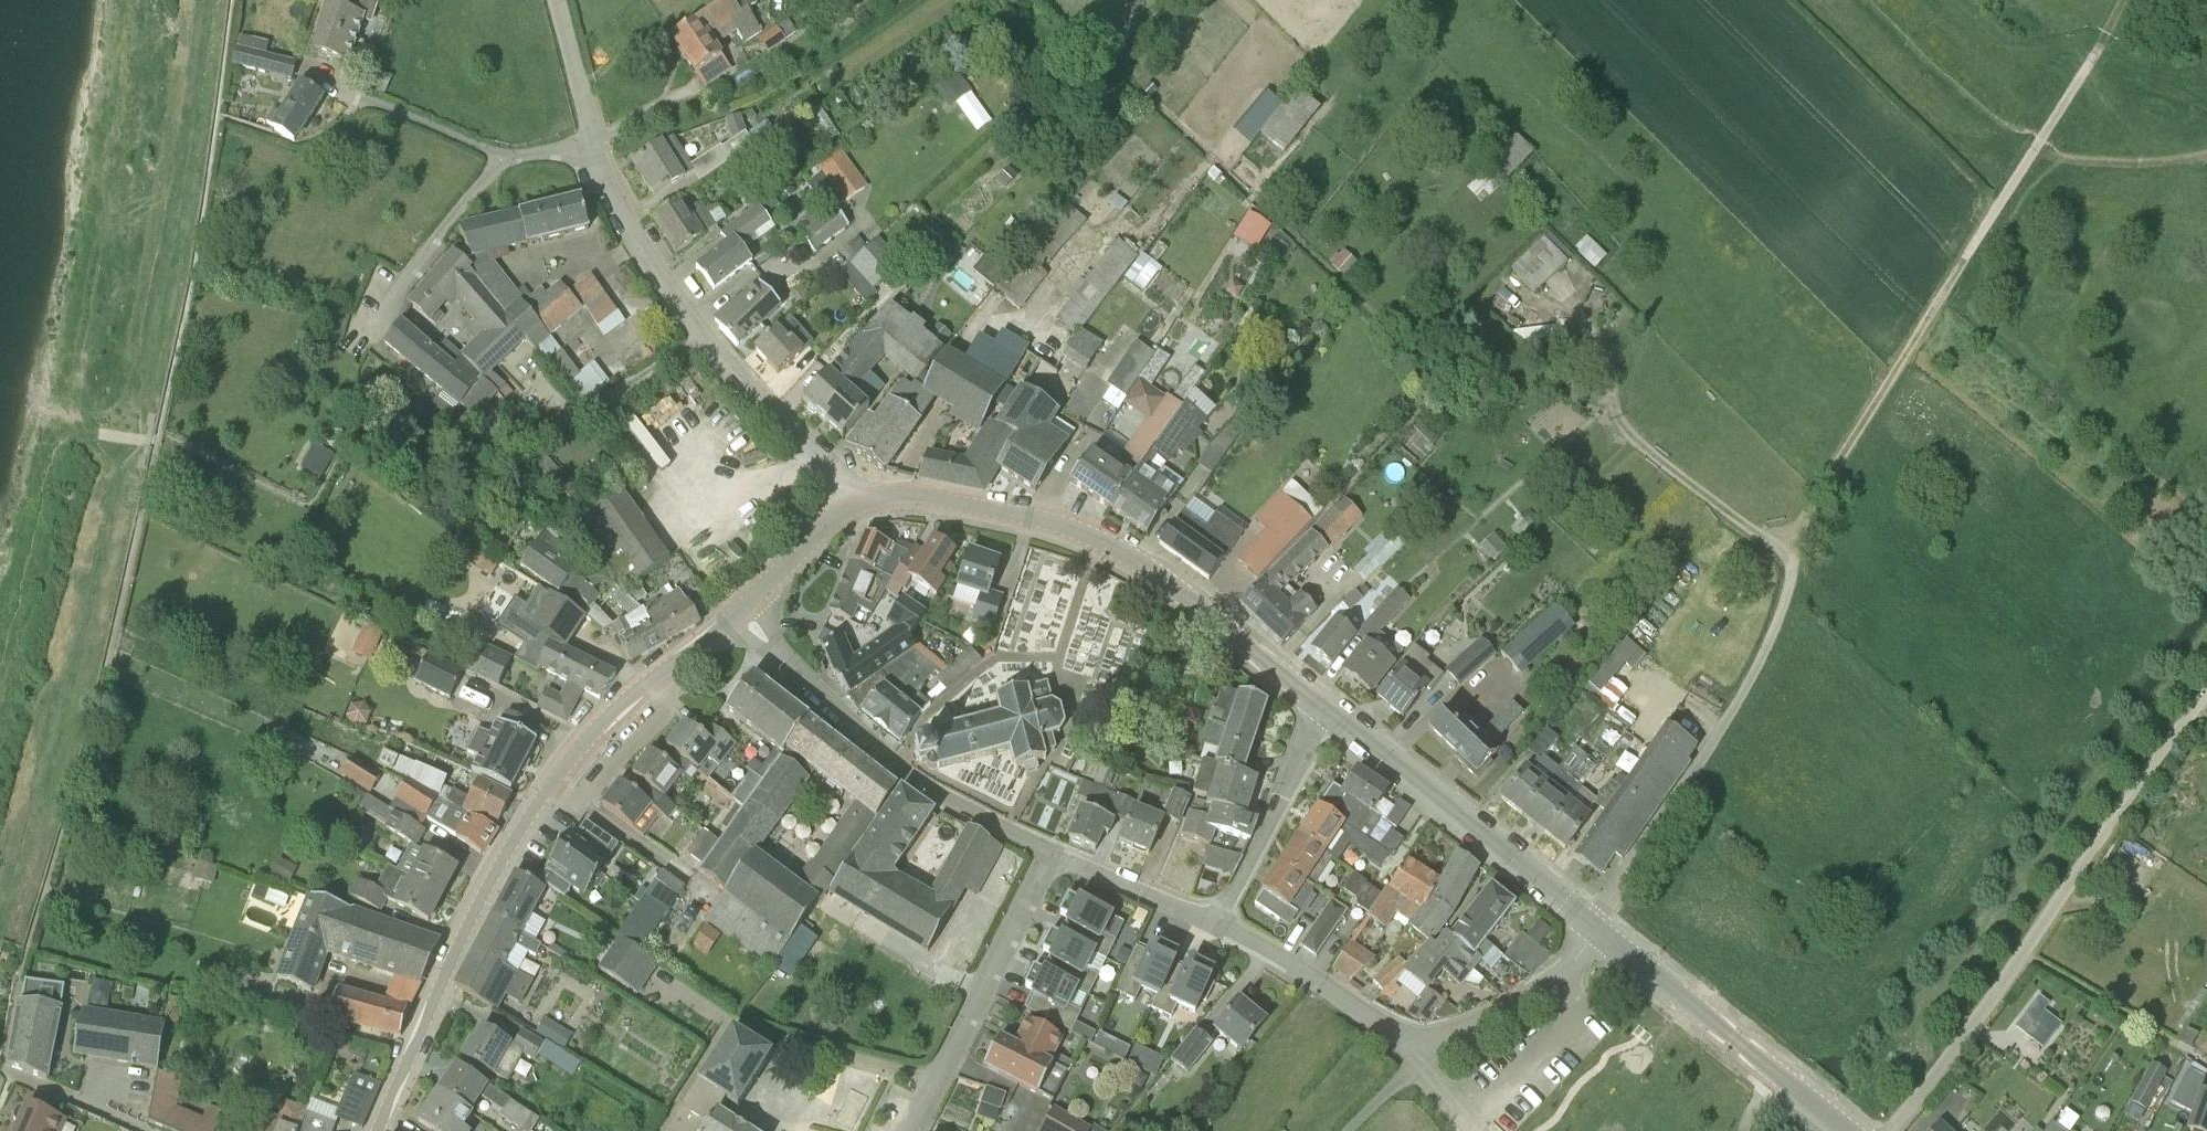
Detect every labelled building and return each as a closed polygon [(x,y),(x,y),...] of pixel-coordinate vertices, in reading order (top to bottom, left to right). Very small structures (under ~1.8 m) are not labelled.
[(326,5),(311,51),(347,63),(362,19),(370,22),(377,0),(350,0),(346,12),(326,5)] [(727,64),(721,56),(723,55),(711,38),(731,25),(743,46),(753,38),(756,42),(754,43),(764,57),(793,37),(785,26),(777,32),(775,29),(764,36),(753,20),(765,11),(757,0),(727,0),(671,38),(701,82),(727,64)] [(290,79),(294,63),(236,48),(232,64),(290,79)] [(959,70),(936,86),(951,106),(973,90),(959,70)] [(299,76),(270,120),(293,134),(321,90),(299,76)] [(1250,143),(1286,105),(1269,90),(1234,128),(1250,143)] [(1265,134),(1287,152),(1320,112),(1298,94),(1265,134)] [(828,142),(840,134),(820,106),(809,114),(828,142)] [(774,131),(797,118),(792,110),(770,124),(774,131)] [(720,146),(690,165),(693,170),(692,171),(699,182),(754,146),(745,133),(722,148),(720,146)] [(1490,159),(1508,179),(1535,154),(1518,134),(1490,159)] [(682,177),(692,171),(693,170),(690,165),(672,139),(661,144),(661,143),(632,162),(654,196),(683,177),(682,177)] [(843,201),(865,185),(837,146),(815,163),(818,167),(843,201)] [(733,193),(764,174),(750,151),(719,170),(733,193)] [(832,209),(843,201),(818,167),(816,169),(820,174),(804,186),(816,202),(823,197),(832,209)] [(456,252),(526,340),(581,407),(628,369),(621,358),(602,371),(595,362),(582,372),(562,350),(561,351),(558,346),(589,320),(581,311),(583,309),(559,282),(545,293),(541,288),(529,298),(522,289),(518,293),(494,264),(509,259),(507,249),(589,228),(581,198),(460,229),(469,246),(456,252)] [(689,210),(682,198),(652,217),(675,253),(717,225),(701,202),(689,210)] [(1029,254),(1044,268),(1089,220),(1074,206),(1029,254)] [(758,207),(721,235),(728,244),(696,268),(713,291),(752,261),(744,250),(756,240),(750,232),(767,219),(758,207)] [(800,235),(813,253),(849,226),(835,208),(800,235)] [(1237,230),(1253,241),(1264,224),(1247,214),(1237,230)] [(1511,269),(1534,294),(1567,263),(1573,257),(1549,233),(1511,269)] [(1598,267),(1608,254),(1586,238),(1577,251),(1598,267)] [(1108,297),(1138,257),(1118,240),(1087,281),(1108,297)] [(862,250),(848,263),(865,280),(872,288),(895,268),(871,242),(866,246),(862,250)] [(1346,279),(1360,266),(1344,250),(1338,255),(1336,253),(1328,262),(1346,279)] [(1144,291),(1164,266),(1145,251),(1125,276),(1144,291)] [(485,380),(526,340),(456,252),(411,305),(435,325),(443,316),(438,312),(444,305),(449,309),(454,304),(472,325),(469,328),(469,329),(467,333),(474,341),(461,354),(463,357),(485,380)] [(848,263),(838,272),(854,290),(865,280),(848,263)] [(981,281),(991,288),(1005,270),(996,263),(981,281)] [(606,334),(625,322),(594,272),(575,284),(606,334)] [(737,300),(714,321),(720,327),(718,329),(736,347),(780,306),(759,283),(758,284),(757,282),(737,300)] [(915,383),(924,374),(943,351),(929,338),(922,332),(926,328),(913,317),(910,320),(890,304),(870,327),(862,337),(884,357),(915,383)] [(812,342),(790,317),(754,349),(777,374),(812,342)] [(485,381),(485,380),(463,357),(460,359),(442,345),(433,352),(400,325),(385,343),(444,390),(432,405),(450,418),(460,405),(477,417),(498,392),(485,381)] [(1019,388),(1039,357),(1026,350),(1029,346),(1019,340),(1003,330),(996,344),(979,334),(965,361),(1019,388)] [(1100,348),(1079,335),(1076,333),(1063,353),(1087,368),(1100,348)] [(884,357),(862,337),(858,337),(828,372),(829,373),(802,402),(826,424),(853,393),(871,374),(884,359),(884,357)] [(1110,386),(1126,398),(1151,360),(1135,349),(1110,386)] [(883,473),(919,422),(920,423),(935,401),(952,411),(948,418),(978,433),(994,407),(1003,413),(1019,388),(965,361),(946,351),(929,379),(924,374),(915,383),(914,385),(913,384),(912,386),(905,381),(890,402),(888,401),(875,419),(869,416),(846,448),(883,473)] [(1196,464),(1211,474),(1275,384),(1258,372),(1233,399),(1244,406),(1230,426),(1229,425),(1208,447),(1196,464)] [(826,424),(841,438),(869,407),(868,406),(886,387),(871,374),(853,393),(826,424)] [(1019,388),(1003,413),(996,425),(1016,438),(997,468),(1034,492),(1068,440),(1050,429),(1059,414),(1019,388)] [(1163,468),(1168,463),(1178,452),(1182,456),(1202,435),(1198,431),(1207,422),(1185,401),(1191,393),(1183,388),(1177,397),(1185,403),(1171,422),(1132,476),(1126,485),(1163,512),(1178,491),(1174,489),(1180,480),(1163,468)] [(1150,421),(1147,420),(1139,432),(1138,431),(1115,464),(1132,476),(1171,422),(1157,412),(1150,421)] [(984,489),(985,488),(997,468),(1016,438),(996,425),(988,420),(962,460),(952,458),(927,454),(919,478),(947,484),(983,491),(983,490),(984,489)] [(1109,510),(1126,485),(1132,476),(1115,464),(1093,448),(1069,482),(1109,510)] [(1310,522),(1321,510),(1291,483),(1255,520),(1266,530),(1238,561),(1257,579),(1310,522)] [(1146,536),(1163,512),(1126,485),(1109,510),(1146,536)] [(562,532),(577,547),(634,506),(622,489),(562,532)] [(1184,512),(1159,545),(1209,581),(1247,526),(1220,507),(1206,528),(1184,512)] [(1262,584),(1240,607),(1282,647),(1316,611),(1300,593),(1297,596),(1289,588),(1350,525),(1335,509),(1334,508),(1262,583),(1262,584)] [(1510,528),(1520,538),(1538,520),(1529,511),(1510,528)] [(1377,568),(1379,570),(1419,530),(1406,516),(1366,556),(1372,561),(1377,568)] [(851,562),(892,580),(909,553),(864,533),(851,562)] [(1483,545),(1496,560),(1510,548),(1497,533),(1483,545)] [(909,553),(892,580),(886,591),(897,599),(903,591),(905,593),(913,581),(939,598),(947,584),(940,580),(956,554),(934,540),(919,565),(908,558),(911,554),(909,553)] [(583,615),(600,597),(574,572),(575,570),(537,544),(520,568),(558,595),(559,594),(562,596),(583,615)] [(490,578),(498,566),(469,545),(460,558),(490,578)] [(969,552),(957,589),(979,596),(970,623),(991,629),(1001,596),(989,592),(999,562),(969,552)] [(892,580),(851,562),(829,614),(849,623),(867,622),(886,591),(892,580)] [(636,605),(647,598),(638,584),(624,595),(632,601),(636,605)] [(1368,619),(1382,630),(1410,600),(1396,588),(1368,619)] [(664,642),(651,623),(641,609),(636,605),(632,601),(624,595),(618,589),(609,598),(629,616),(611,626),(631,661),(664,642)] [(542,590),(523,621),(561,647),(581,616),(542,590)] [(1347,610),(1349,612),(1363,600),(1361,599),(1355,591),(1354,591),(1340,603),(1347,610)] [(846,695),(913,650),(917,647),(911,639),(924,615),(925,614),(902,599),(885,622),(893,629),(875,640),(853,658),(845,639),(822,648),(833,676),(846,695)] [(651,623),(664,642),(699,623),(687,604),(651,623)] [(1554,606),(1498,655),(1518,677),(1574,628),(1554,606)] [(1336,619),(1311,650),(1331,666),(1356,636),(1336,619)] [(363,659),(378,633),(367,626),(351,652),(363,659)] [(1367,645),(1367,644),(1344,672),(1369,692),(1401,653),(1377,633),(1367,645)] [(1598,698),(1644,649),(1630,636),(1584,685),(1598,698)] [(1458,687),(1468,679),(1487,663),(1496,655),(1481,639),(1445,672),(1458,687)] [(1426,660),(1429,655),(1418,646),(1376,698),(1403,719),(1429,686),(1431,688),(1443,673),(1426,660)] [(461,670),(464,672),(497,688),(512,659),(489,647),(484,657),(470,651),(461,670)] [(945,691),(968,671),(981,661),(970,647),(935,678),(945,691)] [(913,650),(846,695),(847,695),(861,713),(900,744),(914,725),(920,717),(939,697),(926,686),(924,687),(923,686),(936,669),(913,650)] [(451,699),(464,672),(461,670),(429,654),(415,682),(451,699)] [(569,654),(557,677),(568,683),(562,693),(576,700),(582,690),(599,699),(614,677),(569,654)] [(726,711),(776,749),(784,755),(808,721),(752,677),(726,711)] [(963,719),(964,724),(927,734),(921,736),(919,740),(920,746),(914,747),(919,765),(925,763),(926,769),(930,771),(936,769),(937,770),(1008,751),(1012,768),(1022,765),(1025,774),(1039,770),(1036,762),(1046,759),(1045,754),(1056,751),(1052,737),(1060,735),(1065,726),(1060,708),(1053,703),(1047,683),(1027,688),(1027,689),(994,697),(998,714),(978,719),(977,715),(963,719)] [(460,702),(487,711),(492,697),(465,688),(460,702)] [(1242,775),(1255,737),(1266,703),(1222,688),(1215,711),(1225,714),(1221,725),(1211,722),(1203,746),(1218,751),(1213,765),(1242,775)] [(562,693),(560,696),(546,689),(536,708),(564,724),(576,700),(562,693)] [(347,717),(366,725),(374,709),(354,700),(347,717)] [(1480,734),(1451,705),(1429,727),(1458,755),(1455,758),(1476,779),(1491,764),(1488,761),(1498,752),(1492,745),(1523,713),(1511,702),(1480,734)] [(501,723),(498,721),(491,735),(479,729),(467,751),(479,757),(472,771),(510,792),(537,742),(524,736),(531,724),(507,711),(501,723)] [(675,754),(698,774),(709,760),(719,768),(737,746),(705,721),(697,731),(686,723),(667,747),(675,754)] [(730,940),(770,969),(790,942),(809,915),(823,898),(834,882),(834,881),(843,869),(841,868),(897,789),(850,753),(808,721),(784,755),(763,783),(745,809),(720,843),(703,866),(699,872),(726,892),(705,922),(730,940)] [(1648,750),(1635,768),(1669,792),(1677,781),(1689,763),(1686,760),(1693,749),(1692,748),(1663,728),(1653,743),(1648,750)] [(1536,759),(1539,761),(1543,757),(1557,739),(1545,729),(1527,751),(1536,759)] [(763,783),(784,755),(776,749),(762,767),(753,760),(746,769),(763,783)] [(643,783),(665,799),(682,778),(696,789),(723,809),(731,799),(704,779),(698,774),(675,754),(667,764),(651,751),(632,774),(643,783)] [(436,797),(455,807),(479,820),(482,814),(497,822),(510,798),(478,781),(472,792),(468,789),(464,796),(453,790),(452,790),(443,786),(446,779),(384,752),(377,766),(391,773),(391,772),(409,780),(408,781),(435,794),(433,796),(436,797)] [(339,777),(369,796),(382,776),(352,757),(339,777)] [(1522,816),(1524,812),(1547,783),(1557,769),(1543,757),(1539,761),(1536,759),(1529,769),(1526,767),(1501,799),(1522,816)] [(1546,830),(1580,787),(1596,766),(1586,758),(1569,779),(1557,769),(1547,783),(1524,812),(1546,830)] [(1204,803),(1243,816),(1256,779),(1242,775),(1213,765),(1203,761),(1192,794),(1205,799),(1204,803)] [(1103,764),(1094,785),(1107,790),(1116,769),(1103,764)] [(1635,768),(1621,788),(1608,808),(1641,831),(1641,832),(1658,808),(1669,792),(1635,768)] [(1343,792),(1372,813),(1374,810),(1387,790),(1357,770),(1343,792)] [(1161,787),(1174,792),(1186,797),(1189,787),(1177,782),(1176,783),(1164,779),(1161,787)] [(1592,804),(1605,812),(1608,808),(1621,788),(1609,780),(1595,799),(1592,804)] [(665,799),(643,783),(635,794),(620,781),(601,804),(642,837),(660,815),(668,822),(678,810),(665,799)] [(1107,790),(1094,785),(1083,781),(1077,796),(1088,801),(1085,809),(1081,807),(1068,840),(1094,851),(1102,833),(1107,835),(1115,817),(1125,821),(1133,801),(1107,790)] [(479,820),(455,807),(436,797),(433,796),(406,782),(396,799),(442,828),(456,837),(455,838),(481,854),(496,829),(479,820)] [(1369,842),(1383,820),(1372,813),(1343,792),(1333,785),(1318,807),(1369,842)] [(1580,787),(1546,830),(1544,833),(1565,850),(1590,817),(1585,813),(1592,804),(1595,799),(1580,787)] [(828,893),(824,899),(922,958),(951,911),(962,890),(986,846),(989,840),(969,828),(930,899),(893,878),(893,872),(933,813),(901,790),(852,858),(853,859),(829,893),(828,893)] [(1163,817),(1180,824),(1190,799),(1186,797),(1174,792),(1163,817)] [(397,870),(398,871),(442,894),(456,869),(415,847),(424,831),(374,799),(368,796),(366,795),(361,805),(388,822),(385,827),(411,844),(397,870)] [(1396,829),(1410,808),(1397,800),(1383,820),(1396,829)] [(1257,821),(1243,816),(1204,803),(1198,801),(1186,836),(1211,845),(1216,829),(1250,841),(1257,821)] [(735,802),(710,836),(720,843),(745,809),(735,802)] [(1379,848),(1369,842),(1318,807),(1298,836),(1332,859),(1347,838),(1354,843),(1351,846),(1371,860),(1379,849),(1379,848)] [(1624,857),(1641,831),(1608,808),(1605,812),(1573,857),(1600,876),(1617,852),(1624,857)] [(1162,821),(1134,809),(1119,842),(1148,854),(1162,821)] [(710,836),(704,831),(687,854),(689,856),(703,866),(720,843),(710,836)] [(1395,853),(1404,840),(1390,831),(1379,848),(1379,849),(1387,854),(1395,853)] [(597,891),(602,883),(605,878),(600,874),(609,861),(571,835),(558,853),(551,864),(546,871),(539,882),(555,893),(570,903),(577,893),(584,898),(591,887),(597,891)] [(1280,864),(1314,887),(1332,859),(1298,836),(1280,864)] [(1407,927),(1430,945),(1454,915),(1465,893),(1478,869),(1457,853),(1440,885),(1431,897),(1410,923),(1407,927)] [(1225,873),(1235,876),(1244,860),(1230,855),(1225,873)] [(1380,894),(1376,902),(1410,923),(1431,897),(1439,883),(1405,862),(1389,888),(1387,886),(1380,894)] [(1314,887),(1280,864),(1262,891),(1262,892),(1254,904),(1279,920),(1285,911),(1293,917),(1314,887)] [(442,894),(398,871),(386,894),(357,879),(348,895),(378,911),(385,899),(396,905),(427,922),(442,894)] [(684,887),(662,872),(655,882),(678,897),(684,887)] [(493,918),(535,941),(545,923),(532,916),(546,890),(517,874),(493,918)] [(678,897),(655,882),(645,897),(667,912),(678,897)] [(1365,884),(1355,899),(1357,907),(1368,915),(1376,902),(1380,894),(1367,886),(1365,884)] [(1462,924),(1484,942),(1514,905),(1491,887),(1462,924)] [(420,984),(440,943),(340,907),(308,896),(304,909),(302,908),(275,980),(312,994),(327,957),(392,979),(418,988),(420,984)] [(1093,952),(1093,954),(1106,960),(1115,941),(1102,934),(1110,917),(1097,910),(1099,905),(1081,897),(1079,902),(1068,896),(1059,915),(1070,920),(1061,937),(1093,952)] [(617,935),(619,937),(640,951),(667,912),(645,897),(617,935)] [(1304,948),(1317,956),(1347,910),(1332,899),(1316,925),(1318,927),(1304,948)] [(535,941),(493,918),(455,987),(498,1010),(506,996),(525,1006),(535,987),(537,988),(545,974),(533,967),(525,979),(505,968),(517,946),(535,957),(541,946),(534,942),(535,941)] [(1440,945),(1470,969),(1490,946),(1484,942),(1462,924),(1451,938),(1447,935),(1440,945)] [(1044,973),(1075,990),(1089,996),(1098,976),(1085,970),(1093,954),(1093,952),(1061,937),(1050,932),(1041,951),(1052,956),(1044,973)] [(1504,955),(1531,977),(1552,956),(1522,932),(1504,955)] [(659,964),(640,951),(619,937),(598,968),(620,983),(638,995),(659,964)] [(1352,983),(1378,960),(1351,942),(1332,970),(1352,983)] [(1141,988),(1157,995),(1173,964),(1179,953),(1160,944),(1155,955),(1136,947),(1132,955),(1126,967),(1115,992),(1135,1001),(1141,988)] [(1458,984),(1470,969),(1440,945),(1436,950),(1430,945),(1410,969),(1408,972),(1423,986),(1439,967),(1458,984)] [(1383,992),(1408,972),(1410,969),(1401,959),(1397,962),(1373,982),(1383,992)] [(1173,964),(1157,995),(1151,1009),(1171,1018),(1177,1005),(1194,1013),(1201,999),(1206,1002),(1214,984),(1209,981),(1215,970),(1196,961),(1191,972),(1173,964)] [(1075,990),(1044,973),(1033,968),(1024,987),(1035,992),(1026,1010),(1071,1032),(1081,1012),(1068,1006),(1075,990)] [(330,1017),(399,1035),(406,1011),(418,988),(392,979),(383,1002),(338,989),(330,1017)] [(19,1002),(15,1023),(8,1066),(46,1080),(57,1031),(61,1008),(51,1006),(55,983),(25,980),(21,1003),(19,1002)] [(1423,1017),(1431,1022),(1446,1002),(1429,990),(1411,1013),(1421,1020),(1423,1017)] [(1239,1001),(1213,1032),(1239,1053),(1265,1022),(1239,1001)] [(74,1057),(157,1070),(165,1023),(82,1011),(81,1011),(74,1057)] [(536,1032),(551,1041),(559,1026),(544,1018),(536,1032)] [(1053,1056),(1062,1038),(1027,1020),(1014,1045),(999,1037),(984,1067),(1049,1101),(1068,1064),(1053,1056)] [(1097,1033),(1086,1028),(1082,1037),(1092,1042),(1097,1033)] [(461,1057),(502,1080),(518,1052),(533,1061),(537,1055),(572,1074),(579,1061),(545,1042),(543,1046),(521,1033),(514,1046),(483,1029),(475,1043),(471,1041),(461,1057)] [(666,1130),(707,1130),(718,1113),(725,1101),(737,1108),(771,1055),(732,1029),(681,1110),(680,1109),(666,1130)] [(1195,1030),(1170,1061),(1171,1062),(1185,1073),(1188,1076),(1213,1044),(1195,1030)] [(1111,1052),(1116,1043),(1100,1035),(1095,1045),(1111,1052)] [(1129,1061),(1144,1066),(1150,1053),(1135,1047),(1129,1061)] [(471,1112),(481,1097),(492,1105),(489,1109),(521,1130),(532,1130),(539,1120),(457,1065),(439,1091),(471,1112)] [(2129,1104),(2145,1113),(2166,1074),(2150,1065),(2129,1104)] [(2189,1070),(2171,1104),(2193,1115),(2201,1090),(2205,1079),(2189,1070)] [(204,1118),(178,1105),(182,1077),(156,1072),(147,1122),(169,1130),(216,1130),(224,1114),(208,1107),(204,1118)] [(346,1094),(372,1104),(381,1083),(354,1073),(346,1094)] [(1954,1119),(1970,1096),(1956,1085),(1939,1108),(1954,1119)] [(974,1117),(993,1122),(1002,1093),(983,1087),(974,1117)] [(2191,1130),(2206,1130),(2206,1092),(2201,1090),(2193,1115),(2188,1130),(2191,1130)] [(464,1129),(472,1116),(438,1092),(418,1121),(432,1130),(466,1130),(464,1129)] [(304,1109),(284,1101),(278,1118),(261,1112),(253,1130),(294,1130),(304,1109)] [(15,1130),(57,1130),(62,1120),(65,1121),(65,1120),(27,1104),(25,1108),(22,1106),(18,1107),(15,1110),(13,1114),(13,1118),(15,1122),(18,1124),(15,1130)] [(335,1122),(306,1111),(306,1110),(304,1109),(294,1130),(332,1130),(335,1122)] [(1055,1109),(1043,1130),(1092,1130),(1055,1109)] [(718,1113),(707,1130),(746,1130),(718,1113)] [(2052,1123),(2046,1130),(2064,1130),(2052,1123)]
